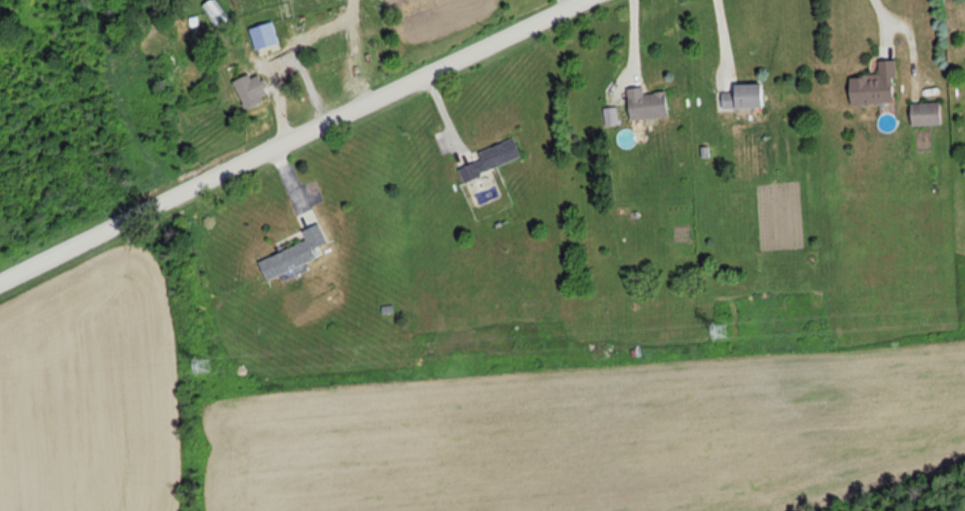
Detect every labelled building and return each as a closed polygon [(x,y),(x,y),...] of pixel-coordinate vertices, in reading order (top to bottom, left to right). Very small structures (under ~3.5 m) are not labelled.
[(216,25),(230,18),(220,0),(210,0),(204,3),(216,25)] [(272,21),(250,27),(256,49),(278,42),(272,21)] [(849,105),(896,103),(894,59),(878,60),(878,74),(847,76),(849,105)] [(245,108),(268,98),(257,70),(233,80),(245,108)] [(724,108),(763,108),(763,83),(724,83),(724,108)] [(626,87),(629,119),(668,116),(666,91),(644,93),(644,86),(626,87)] [(941,102),(910,102),(910,124),(941,124),(941,102)] [(521,157),(513,136),(473,152),(476,161),(458,168),(463,180),(521,157)] [(257,262),(265,280),(315,259),(310,248),(326,242),(318,223),(301,231),(305,242),(257,262)]
